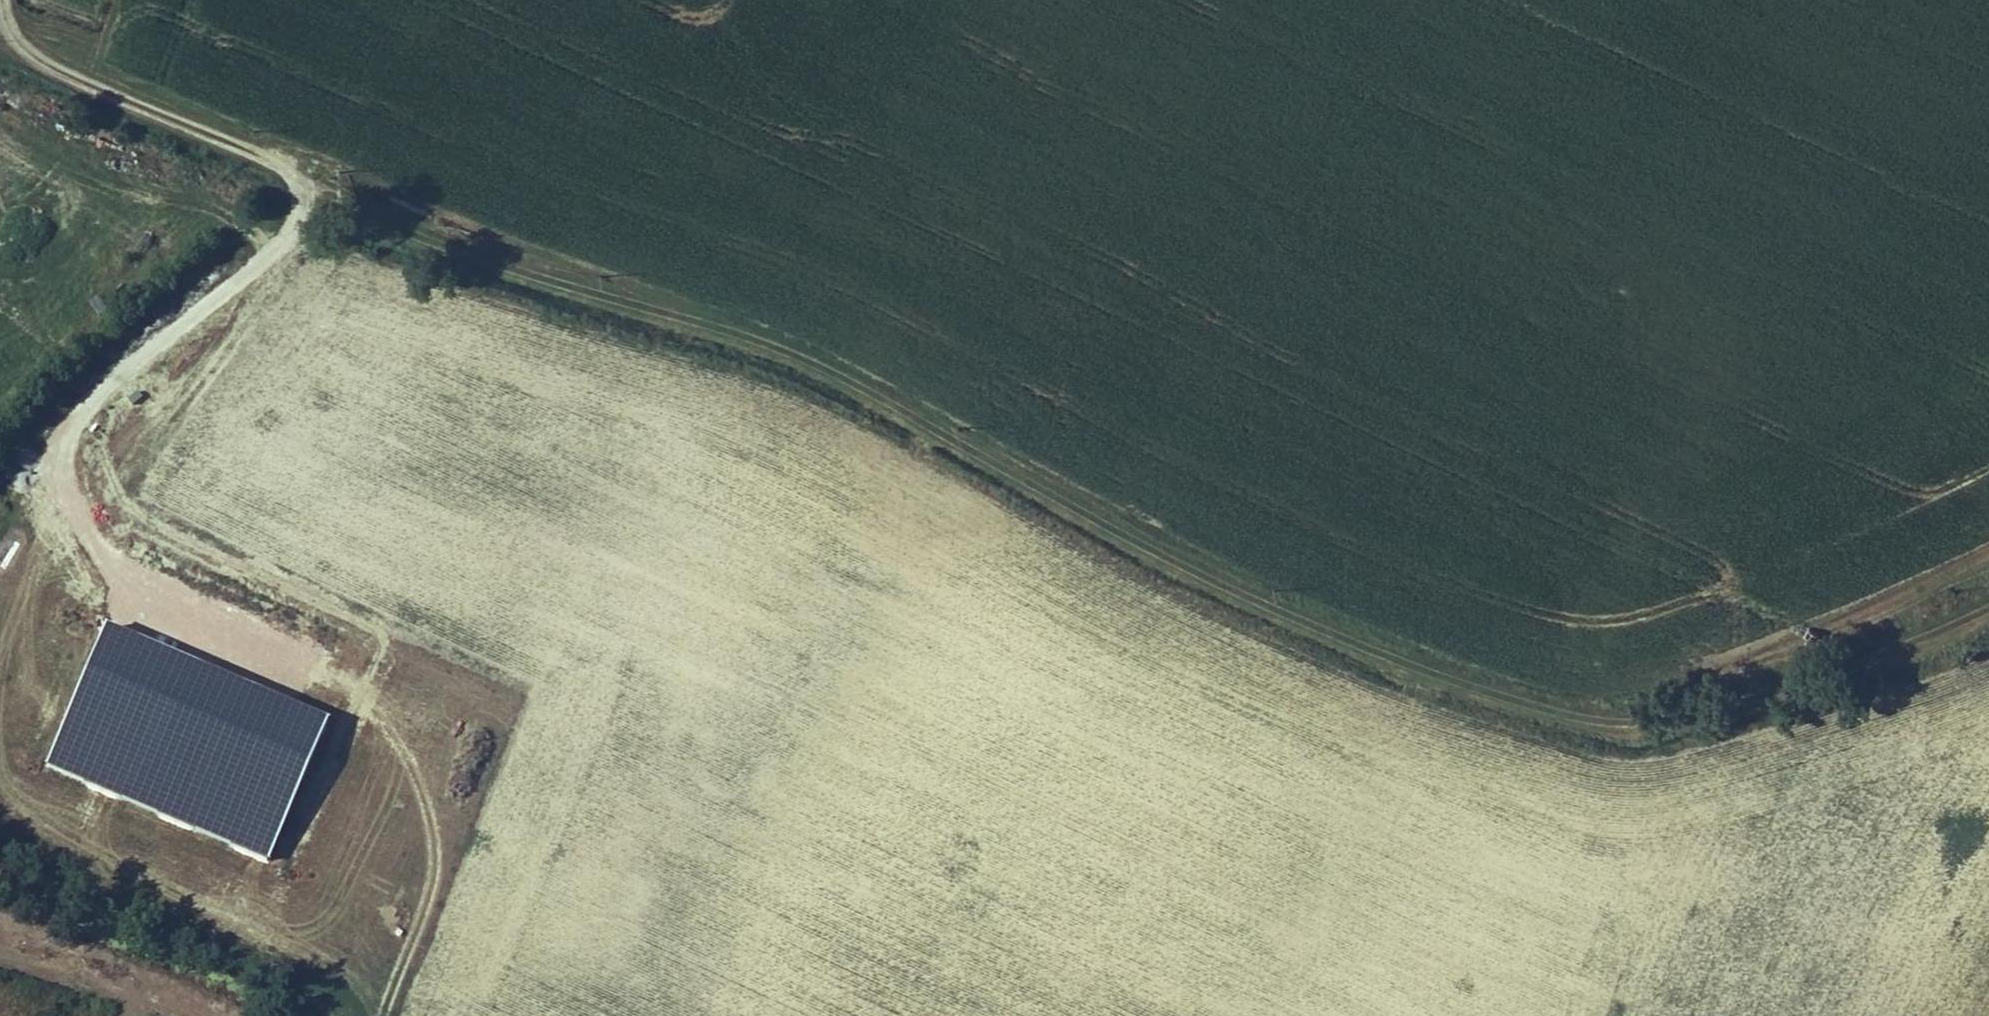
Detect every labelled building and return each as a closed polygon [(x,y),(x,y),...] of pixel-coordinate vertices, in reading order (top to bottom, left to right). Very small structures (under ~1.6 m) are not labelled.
[(326,722),(100,629),(44,764),(270,857),(326,722)]
